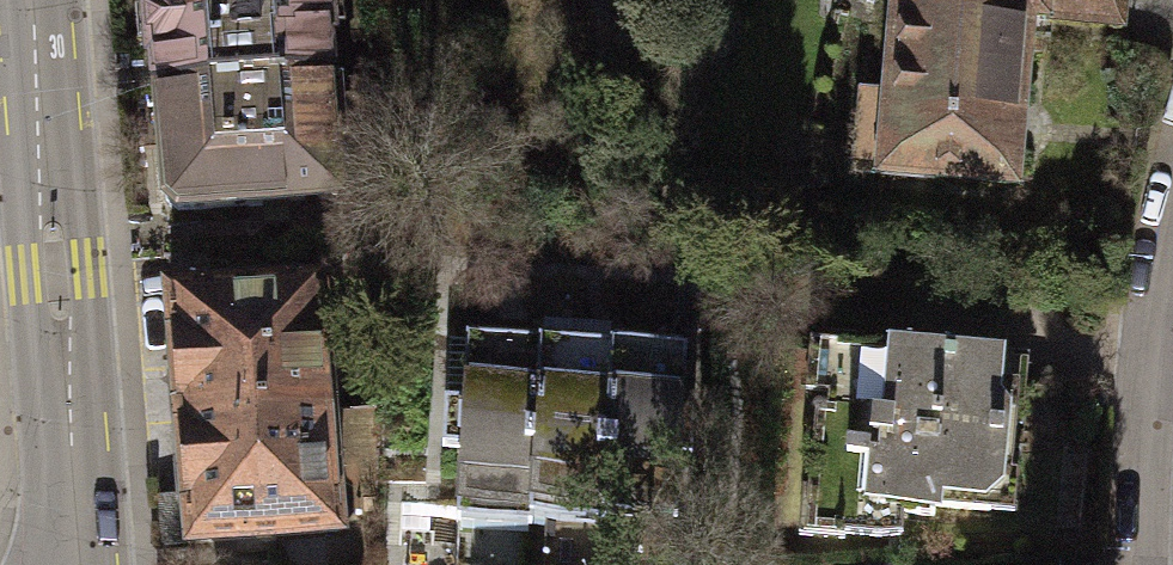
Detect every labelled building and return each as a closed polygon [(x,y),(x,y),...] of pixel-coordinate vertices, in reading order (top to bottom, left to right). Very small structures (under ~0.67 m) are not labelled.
[(155,87),(324,74),(321,31),(327,30),(325,0),(146,0),(146,1),(141,1),(145,58),(153,58),(155,87)] [(1043,16),(1044,0),(896,0),(888,99),(865,97),(859,170),(1009,182),(1023,14),(1043,16)] [(1043,16),(1117,22),(1118,0),(1044,0),(1043,16)] [(155,87),(163,197),(174,210),(334,196),(324,74),(155,87)] [(168,297),(177,420),(324,407),(313,284),(168,297)] [(538,342),(446,337),(439,450),(455,451),(451,519),(527,523),(528,516),(538,342)] [(988,509),(999,358),(943,354),(944,340),(903,337),(902,352),(829,346),(824,409),(812,408),(808,450),(821,451),(817,514),(840,516),(839,530),(880,533),(882,510),(932,514),(933,505),(988,509)] [(612,346),(538,342),(528,516),(601,521),(602,513),(612,346)] [(681,350),(612,346),(602,513),(633,515),(634,502),(672,504),(681,350)] [(337,529),(324,407),(177,420),(189,543),(337,529)]
